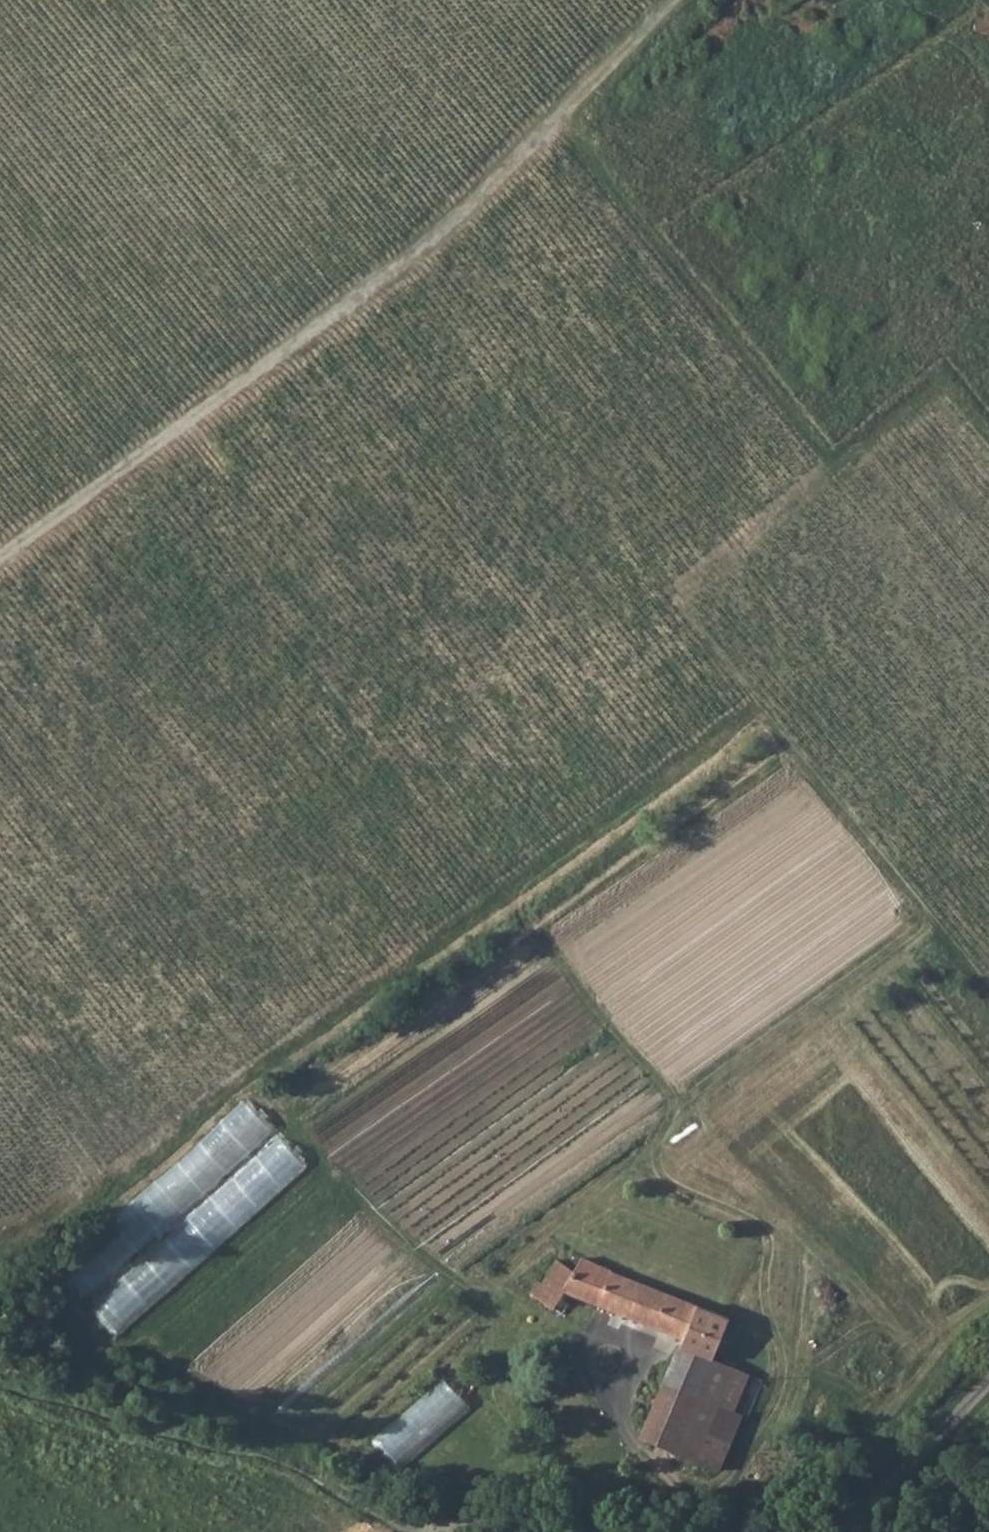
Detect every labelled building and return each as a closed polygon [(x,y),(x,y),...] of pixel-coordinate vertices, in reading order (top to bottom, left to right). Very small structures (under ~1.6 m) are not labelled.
[(250,1102),(64,1268),(90,1297),(276,1131),(250,1102)] [(281,1138),(97,1307),(123,1335),(307,1165),(281,1138)] [(613,1274),(615,1269),(584,1256),(577,1269),(557,1260),(543,1282),(539,1281),(531,1292),(556,1306),(566,1291),(716,1353),(731,1322),(613,1274)] [(712,1360),(678,1345),(662,1381),(696,1396),(712,1360)] [(729,1368),(712,1360),(696,1396),(692,1403),(710,1412),(729,1368)] [(448,1379),(377,1438),(402,1468),(473,1409),(448,1379)] [(680,1431),(692,1403),(696,1396),(662,1381),(646,1418),(680,1431)]
